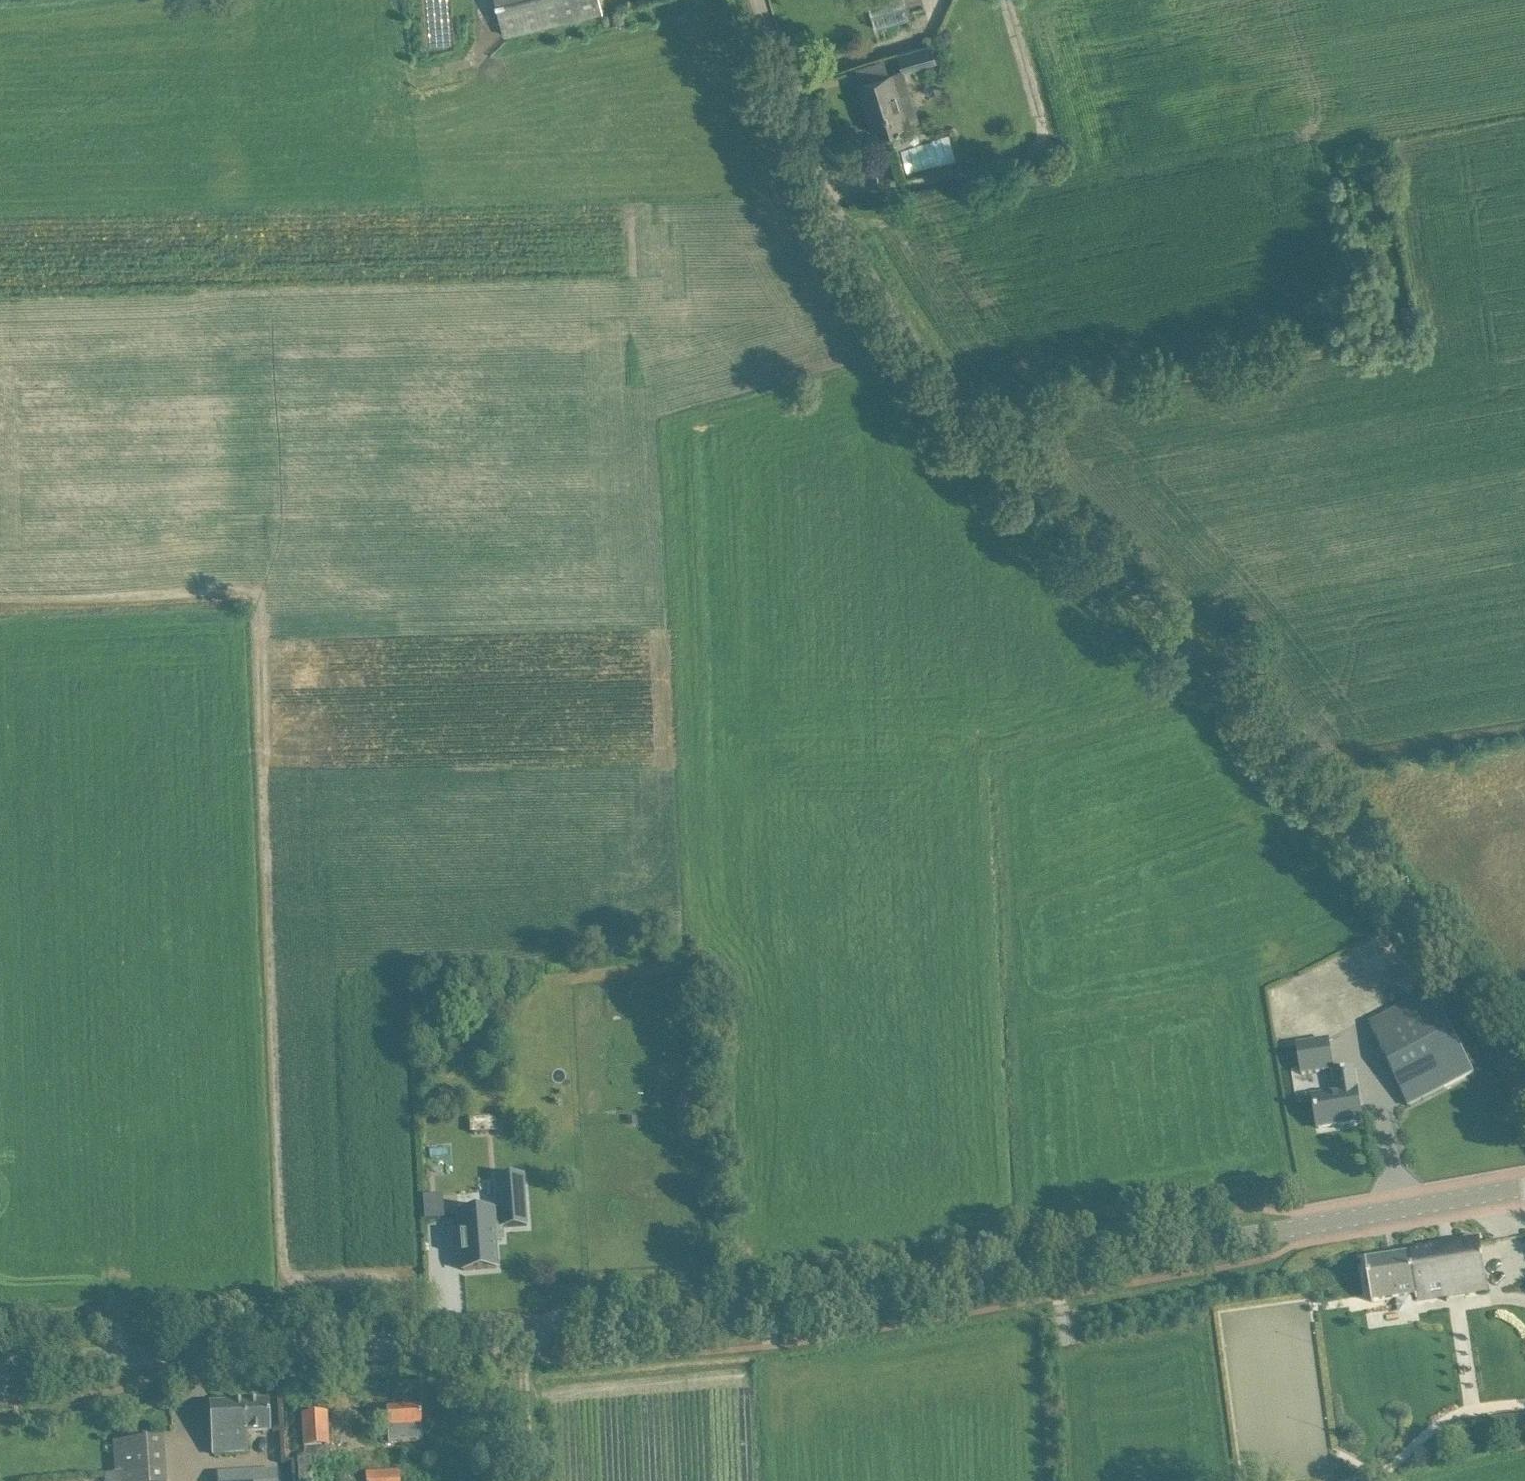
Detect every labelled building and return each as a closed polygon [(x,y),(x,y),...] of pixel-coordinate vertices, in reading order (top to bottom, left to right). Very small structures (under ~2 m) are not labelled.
[(504,38),(603,13),(600,0),(495,0),(504,38)] [(880,29),(916,24),(912,0),(903,0),(876,4),(880,29)] [(440,54),(463,51),(461,34),(438,37),(440,54)] [(935,60),(930,43),(897,53),(902,70),(935,60)] [(857,83),(857,84),(859,84),(858,83),(860,83),(868,110),(865,111),(872,133),(906,123),(891,72),(857,83)] [(1408,1105),(1474,1071),(1433,990),(1370,1023),(1408,1105)] [(1333,1067),(1329,1039),(1296,1043),(1300,1071),(1333,1067)] [(1362,1121),(1354,1065),(1333,1069),(1337,1092),(1313,1096),(1318,1128),(1362,1121)] [(495,1118),(469,1118),(469,1132),(495,1132),(495,1118)] [(522,1177),(496,1179),(498,1208),(498,1210),(500,1227),(501,1227),(503,1226),(526,1225),(522,1177)] [(476,1212),(459,1214),(460,1234),(460,1235),(461,1235),(461,1246),(462,1246),(463,1254),(461,1254),(461,1256),(462,1255),(463,1270),(496,1268),(494,1239),(502,1239),(501,1227),(500,1227),(498,1210),(476,1212)] [(1423,1252),(1366,1261),(1373,1302),(1417,1295),(1418,1301),(1430,1299),(1487,1290),(1480,1241),(1431,1248),(1431,1251),(1423,1252)] [(210,1403),(213,1454),(248,1452),(247,1433),(270,1431),(268,1400),(210,1403)] [(388,1442),(422,1440),(420,1407),(386,1409),(388,1442)] [(328,1445),(326,1413),(302,1414),(304,1446),(328,1445)] [(162,1438),(103,1443),(106,1480),(165,1480),(162,1438)] [(318,1461),(306,1461),(306,1480),(319,1480),(318,1461)] [(365,1470),(366,1480),(400,1480),(399,1468),(365,1470)] [(217,1474),(217,1480),(258,1480),(257,1472),(217,1474)]
